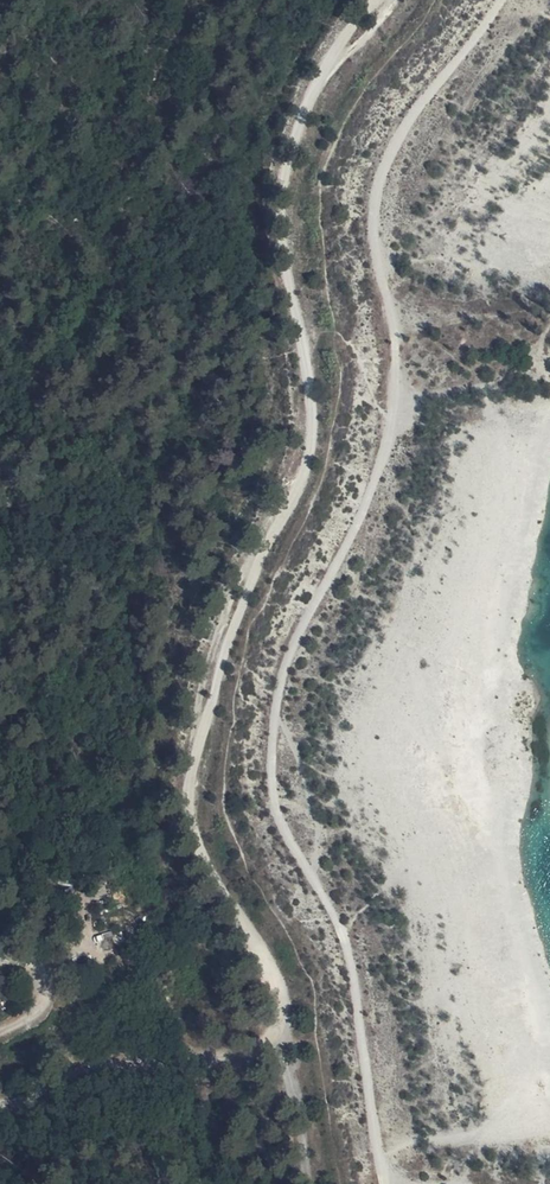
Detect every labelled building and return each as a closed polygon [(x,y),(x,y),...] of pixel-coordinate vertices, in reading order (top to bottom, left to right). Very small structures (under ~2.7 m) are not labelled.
[(7,1015),(12,976),(0,975),(0,1014),(7,1015)]
